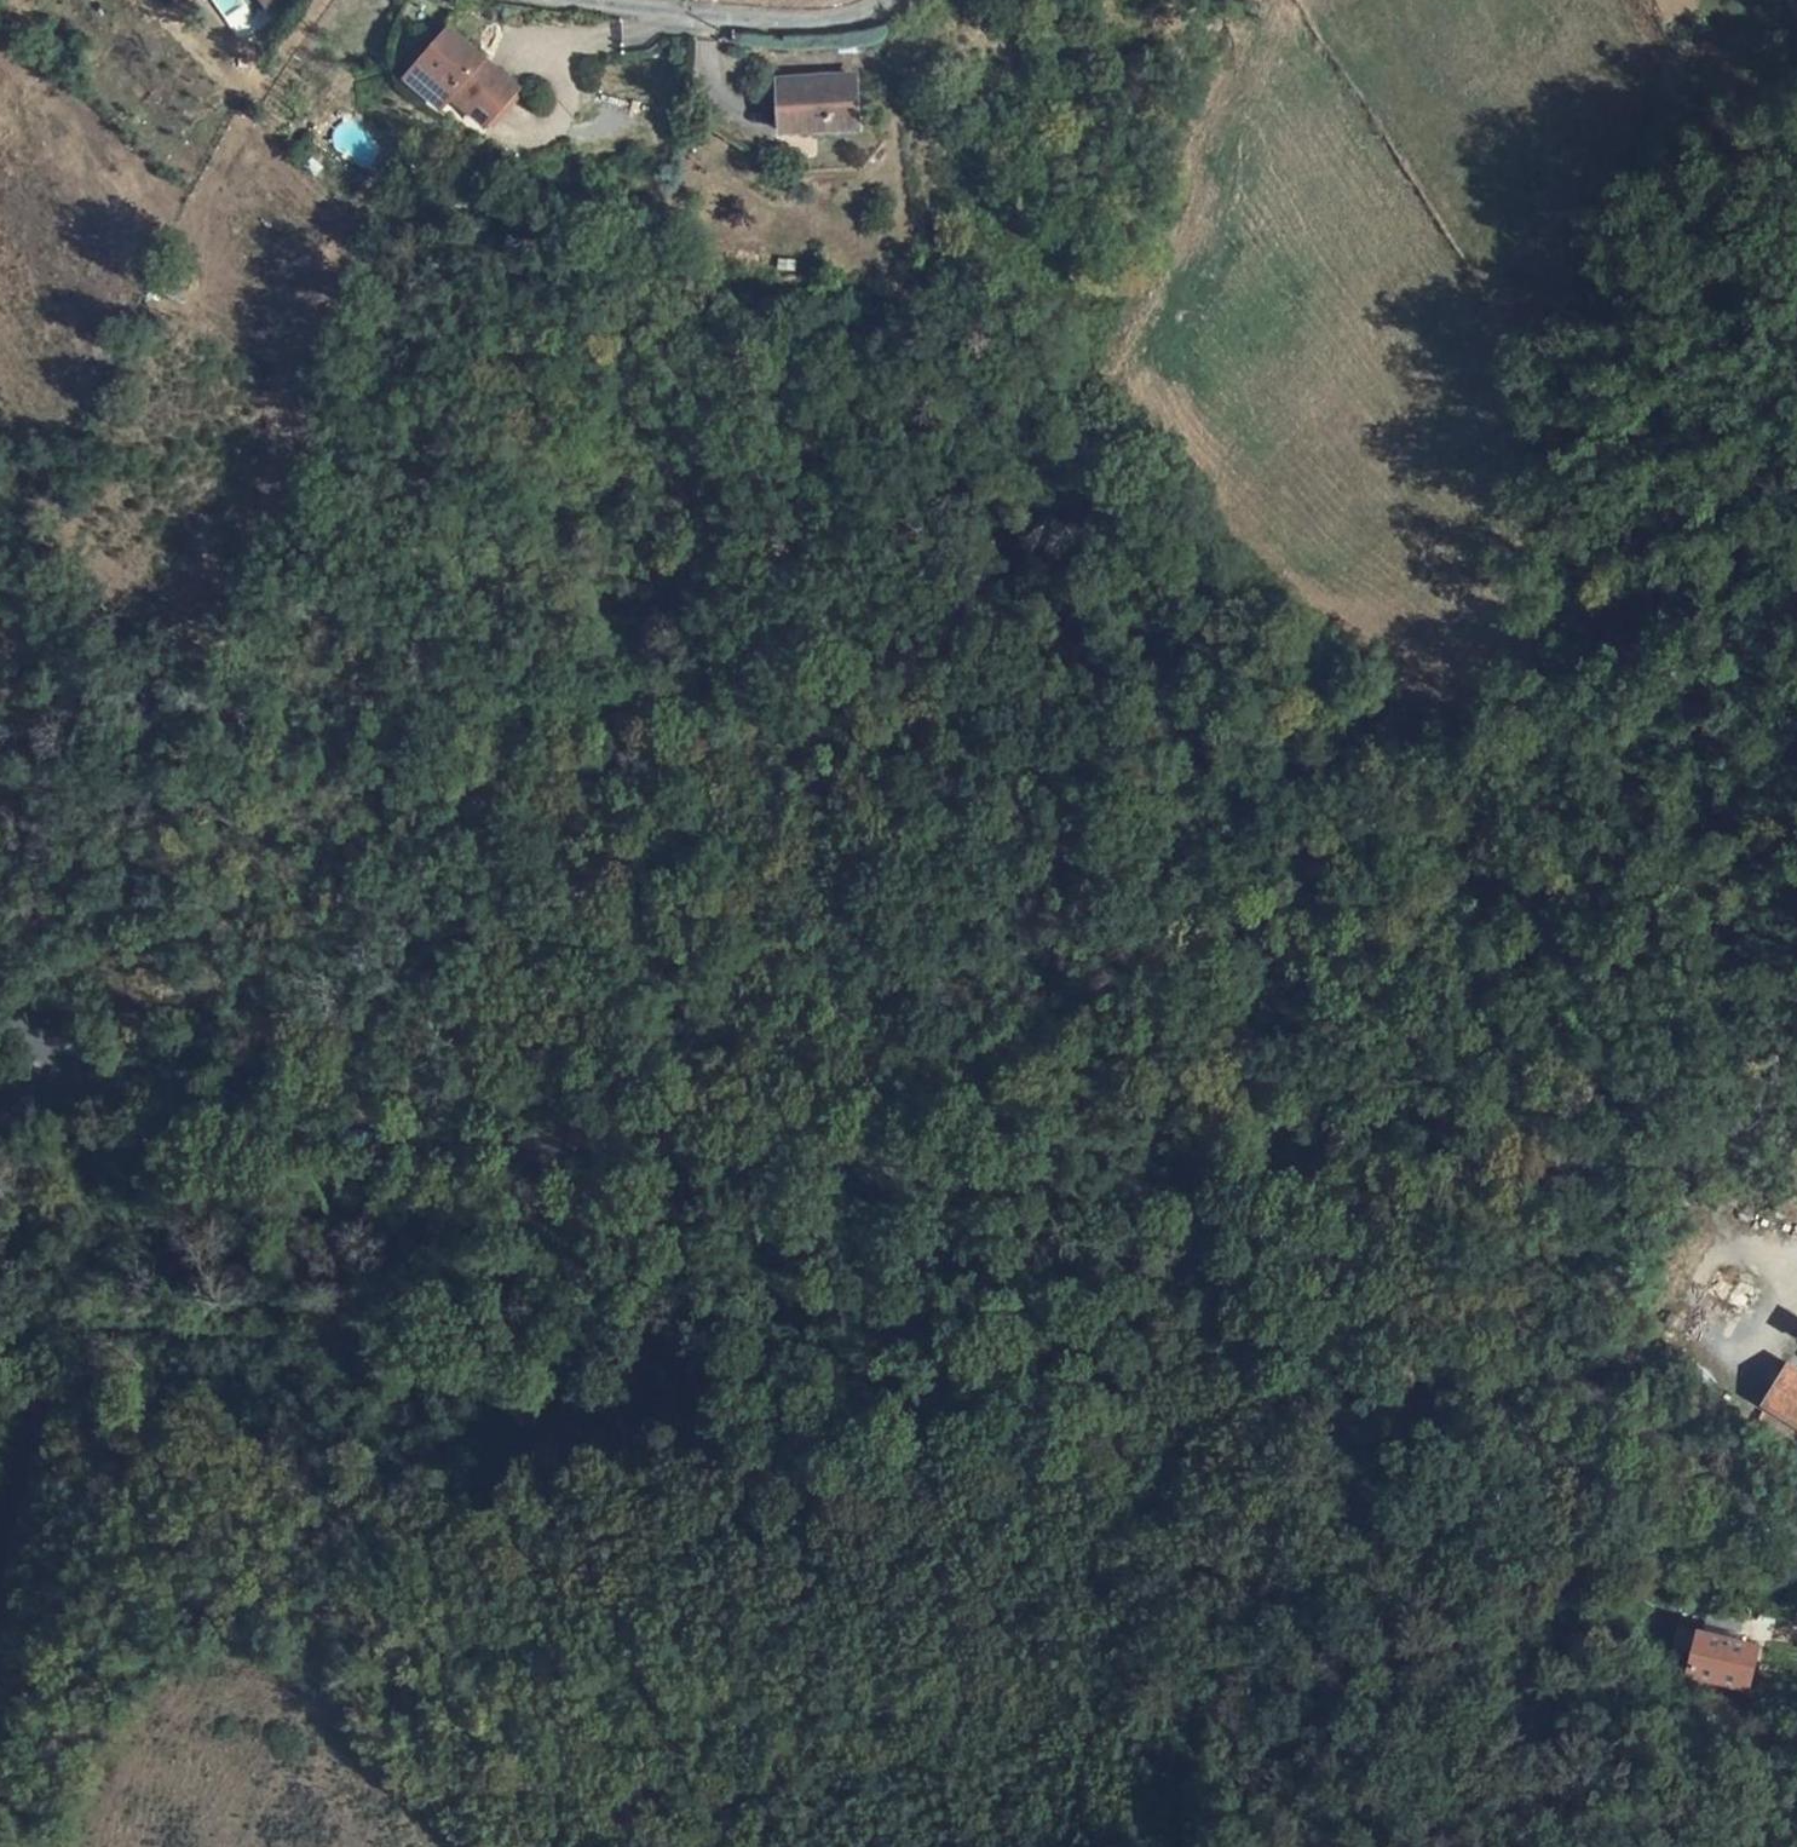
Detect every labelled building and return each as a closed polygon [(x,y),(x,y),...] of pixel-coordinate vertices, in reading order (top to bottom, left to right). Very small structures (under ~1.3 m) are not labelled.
[(535,93),(463,36),(435,72),(469,101),(505,131),(535,93)] [(721,133),(781,149),(799,75),(738,58),(721,133)] [(469,101),(435,72),(425,85),(460,113),(469,101)] [(1791,1363),(1764,1402),(1796,1423),(1796,1367),(1791,1363)] [(1759,1652),(1702,1634),(1688,1682),(1746,1699),(1759,1652)]
